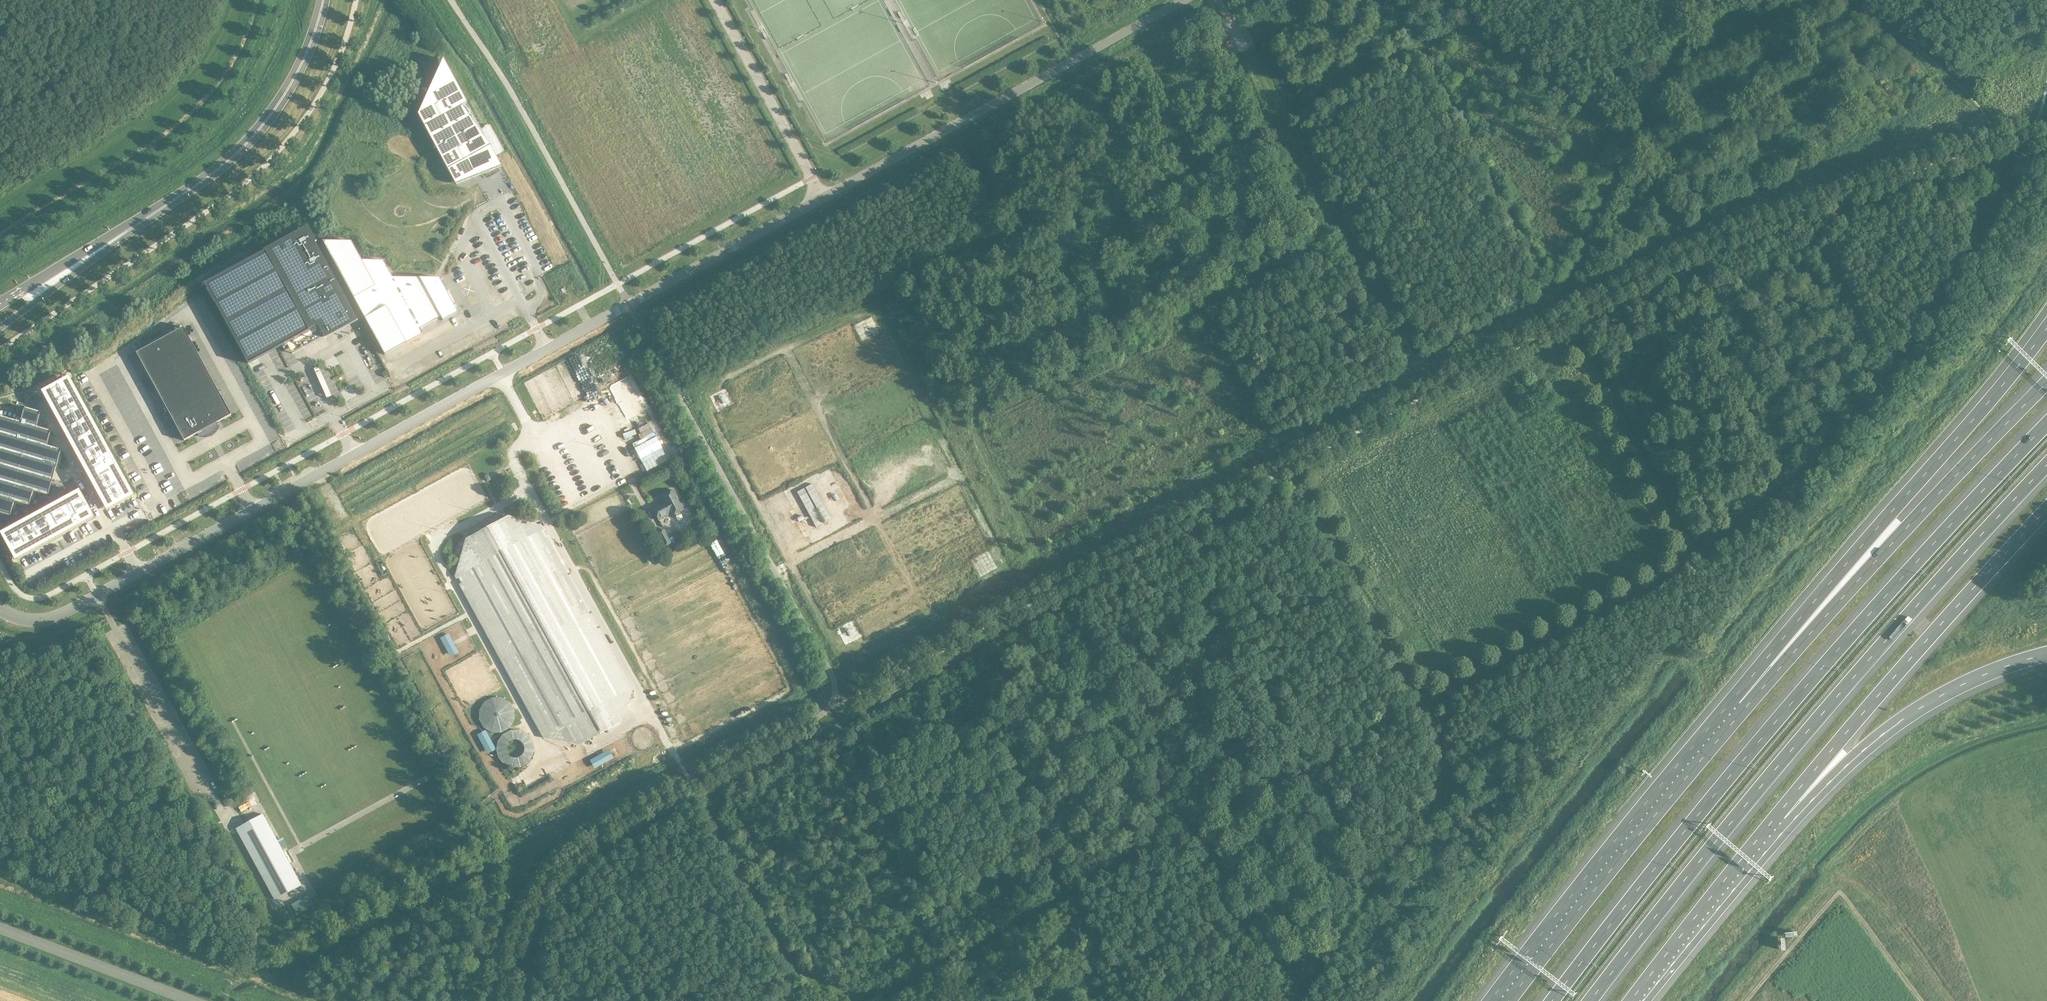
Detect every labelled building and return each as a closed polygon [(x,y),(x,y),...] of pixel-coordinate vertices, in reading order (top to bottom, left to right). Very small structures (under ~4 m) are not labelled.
[(443,60),(431,88),(430,87),(427,93),(428,95),(418,115),(456,185),(501,167),(443,60)] [(358,321),(357,319),(315,243),(317,242),(308,226),(263,250),(264,252),(204,284),(248,364),(286,343),(287,343),(284,345),(283,345),(283,346),(283,347),(283,348),(284,348),(284,349),(285,349),(286,349),(289,348),(292,354),(324,337),(325,339),(358,321)] [(454,306),(452,302),(447,292),(449,291),(447,292),(440,279),(392,277),(383,261),(361,260),(351,242),(323,241),(385,355),(423,334),(420,328),(441,317),(442,320),(458,312),(455,306),(457,305),(456,305),(454,306)] [(184,441),(231,415),(183,327),(136,353),(184,441)] [(68,380),(45,393),(108,507),(131,495),(68,380)] [(10,516),(15,501),(29,506),(34,490),(49,494),(52,486),(42,484),(40,480),(40,477),(52,481),(61,450),(47,446),(51,431),(37,427),(41,412),(25,408),(22,419),(17,417),(16,421),(0,416),(0,513),(10,516)] [(684,510),(674,490),(660,498),(663,502),(652,508),(659,520),(669,514),(671,517),(684,510)] [(81,493),(4,534),(17,557),(93,515),(81,493)] [(520,542),(508,520),(469,542),(480,563),(458,576),(546,736),(568,724),(579,742),(617,721),(607,703),(630,690),(542,529),(520,542)] [(664,547),(671,543),(664,530),(657,534),(664,547)] [(263,814),(262,814),(236,829),(275,900),(301,885),(263,814)]
